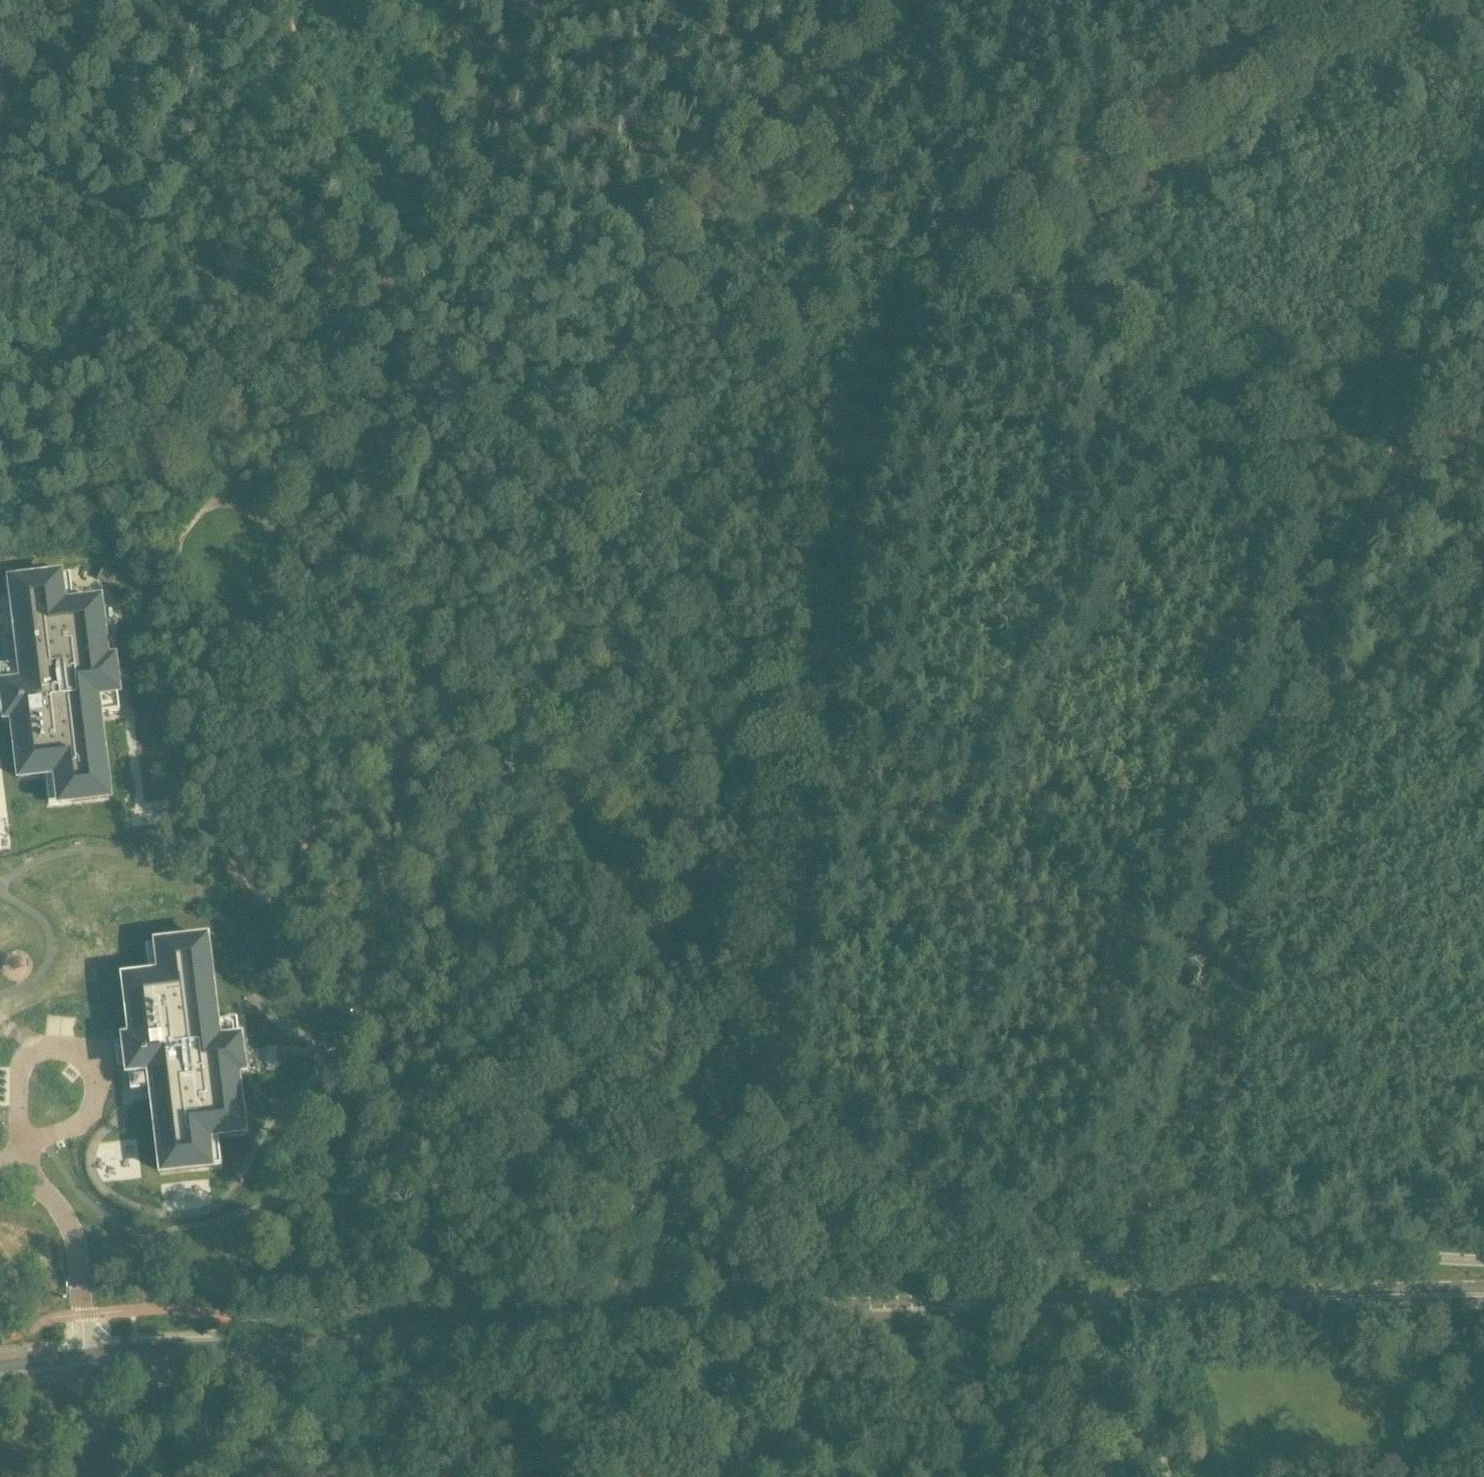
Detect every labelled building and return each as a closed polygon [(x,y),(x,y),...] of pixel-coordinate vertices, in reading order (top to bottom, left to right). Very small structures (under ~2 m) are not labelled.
[(103,567),(98,579),(113,585),(118,574),(103,567)] [(23,685),(2,687),(3,694),(5,713),(6,720),(13,719),(20,778),(46,775),(56,774),(60,804),(108,798),(98,715),(96,696),(117,693),(113,661),(106,662),(99,602),(74,605),(63,607),(59,577),(11,583),(21,665),(23,685)] [(150,977),(125,981),(132,1040),(125,1041),(126,1048),(128,1067),(129,1076),(131,1093),(149,1091),(152,1091),(162,1173),(221,1166),(218,1137),(243,1133),(236,1074),(243,1073),(237,1021),(215,1023),(205,941),(146,948),(150,977)] [(335,1038),(323,1041),(326,1054),(338,1052),(335,1038)]
